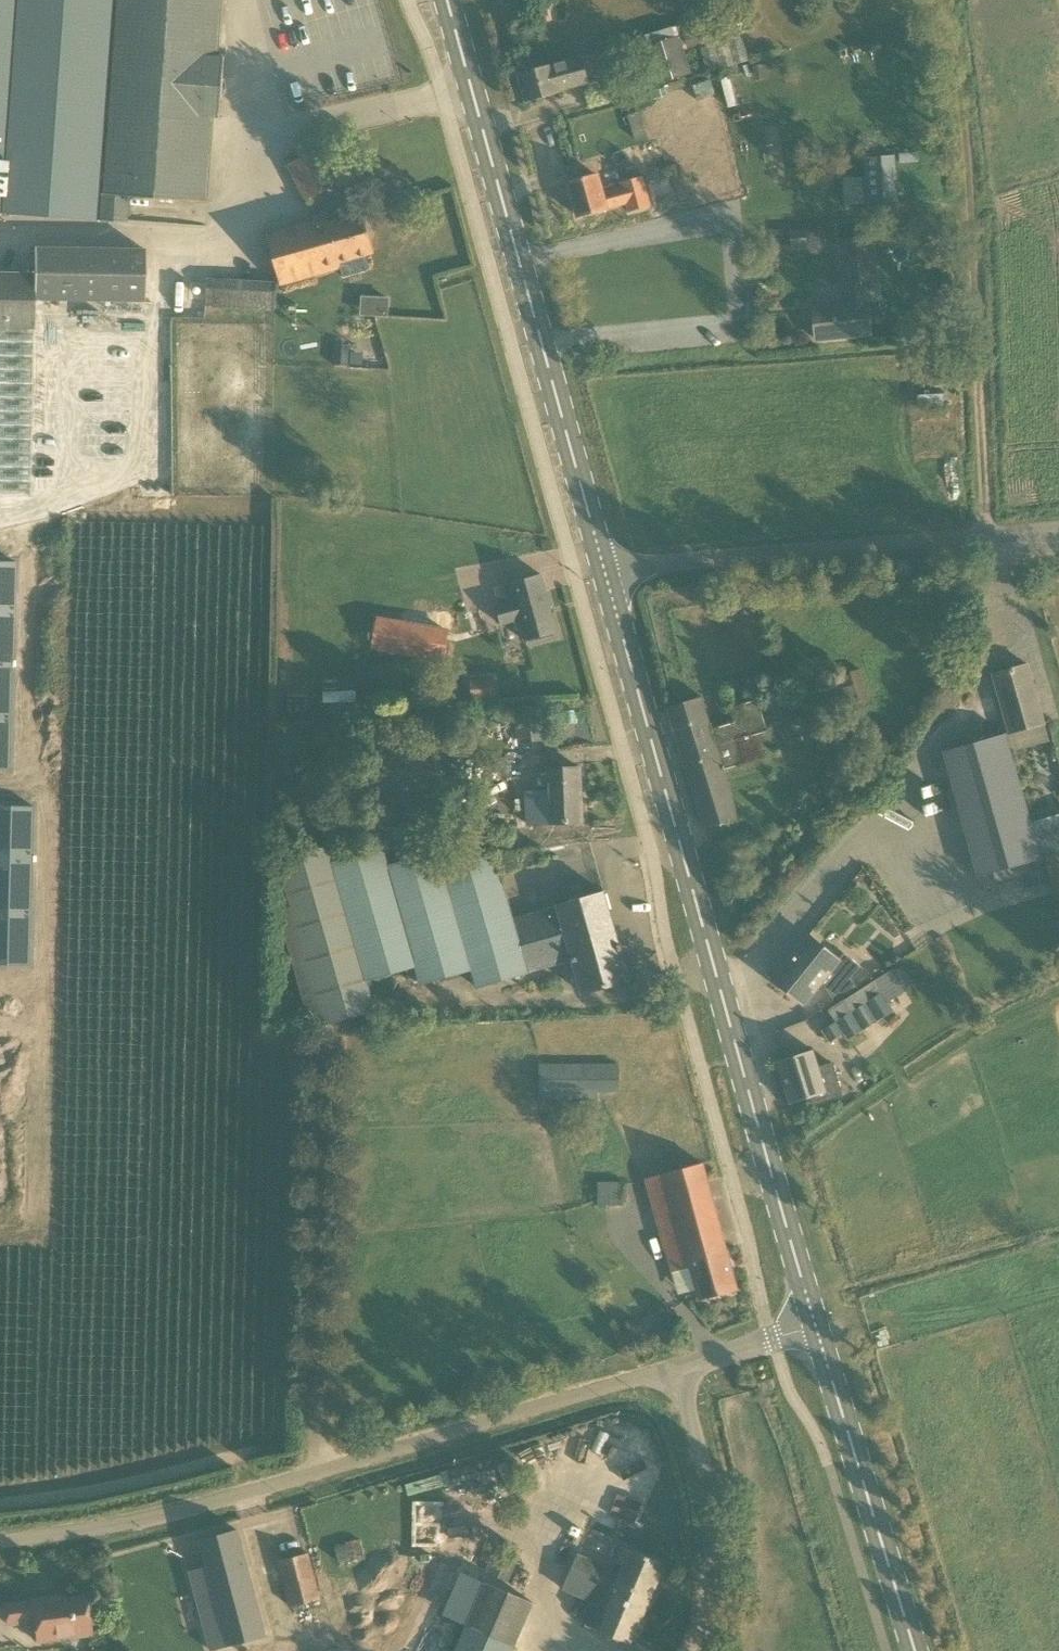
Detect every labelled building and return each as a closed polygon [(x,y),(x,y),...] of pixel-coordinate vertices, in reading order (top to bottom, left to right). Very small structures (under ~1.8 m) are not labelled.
[(102,191),(103,191),(101,221),(128,223),(130,193),(207,199),(211,140),(213,118),(220,119),(225,57),(218,56),(222,0),(116,0),(102,191)] [(702,46),(743,34),(756,31),(749,5),(682,24),(690,50),(702,46)] [(681,36),(676,37),(648,46),(645,47),(657,85),(692,74),(681,36)] [(526,102),(562,93),(561,89),(590,81),(583,56),(519,74),(526,102)] [(768,63),(753,66),(755,80),(771,78),(768,63)] [(614,115),(584,123),(587,136),(617,128),(614,115)] [(625,127),(631,125),(628,115),(623,117),(625,127)] [(307,201),(336,186),(317,150),(288,165),(307,201)] [(866,203),(897,202),(896,156),(863,158),(864,176),(866,203)] [(603,193),(598,175),(569,183),(579,217),(628,203),(630,212),(652,206),(644,177),(622,182),(623,188),(603,193)] [(373,253),(363,214),(333,222),(326,219),(267,236),(281,286),(340,269),(341,266),(344,277),(367,271),(370,266),(367,255),(373,253)] [(791,227),(791,232),(782,232),(782,246),(792,246),(808,245),(807,226),(791,227)] [(865,303),(864,280),(876,279),(874,237),(840,241),(842,282),(852,281),(853,305),(815,308),(817,340),(872,335),(870,304),(865,303)] [(33,248),(33,273),(35,300),(144,301),(145,249),(33,248)] [(33,273),(0,272),(0,495),(31,496),(35,300),(33,273)] [(241,308),(242,280),(208,278),(207,307),(241,308)] [(390,298),(375,297),(373,316),(389,317),(390,298)] [(335,349),(334,363),(350,364),(351,350),(335,349)] [(557,633),(546,591),(541,574),(495,587),(506,624),(514,622),(517,631),(523,629),(526,641),(557,633)] [(452,632),(455,612),(435,608),(431,627),(380,616),(375,644),(399,649),(398,654),(442,663),(448,631),(452,632)] [(993,675),(1009,732),(1045,722),(1029,665),(993,675)] [(846,698),(857,694),(859,702),(869,699),(860,669),(850,672),(852,677),(841,680),(846,698)] [(476,679),(476,696),(499,696),(498,678),(476,679)] [(711,731),(702,698),(668,709),(674,729),(704,827),(738,817),(724,770),(746,763),(738,740),(758,734),(768,731),(759,701),(733,709),(737,723),(711,731)] [(517,741),(525,740),(550,738),(547,709),(516,712),(517,741)] [(1040,860),(1030,823),(1006,734),(946,750),(981,876),(1040,860)] [(526,797),(581,795),(580,768),(547,769),(548,791),(526,792),(526,797)] [(582,822),(581,795),(526,797),(527,818),(550,818),(550,823),(582,822)] [(21,967),(25,807),(0,807),(0,966),(21,967)] [(1058,855),(1058,815),(1030,823),(1040,860),(1058,855)] [(332,863),(327,846),(277,861),(291,907),(326,1024),(374,1008),(367,983),(417,969),(423,987),(473,972),(478,988),(574,960),(621,945),(621,944),(619,945),(604,894),(605,894),(605,892),(515,918),(496,853),(442,869),(437,851),(387,865),(383,849),(332,863)] [(1047,881),(1042,867),(1028,871),(1032,886),(1047,881)] [(839,960),(808,935),(773,979),(805,1005),(823,983),(835,1003),(858,988),(853,980),(863,968),(845,953),(839,960)] [(584,994),(629,980),(620,951),(622,950),(621,945),(574,960),(584,994)] [(829,1043),(837,1038),(845,1033),(849,1040),(895,1012),(888,999),(905,988),(895,970),(830,1010),(837,1021),(830,1025),(822,1031),(829,1043)] [(24,1209),(29,1001),(0,1000),(0,1209),(24,1209)] [(818,1067),(812,1050),(777,1061),(790,1104),(811,1097),(814,1105),(843,1096),(833,1062),(818,1067)] [(537,1063),(537,1099),(598,1099),(599,1093),(618,1092),(617,1063),(537,1063)] [(738,1289),(726,1247),(703,1163),(645,1179),(665,1249),(672,1272),(691,1267),(694,1280),(700,1300),(738,1289)] [(599,1202),(624,1203),(624,1181),(599,1181),(599,1202)] [(211,1650),(265,1636),(238,1530),(200,1540),(207,1567),(190,1571),(211,1650)] [(621,1573),(612,1569),(576,1554),(562,1587),(591,1600),(581,1623),(631,1644),(666,1564),(631,1549),(631,1550),(622,1546),(615,1561),(624,1565),(621,1573)] [(312,1564),(308,1553),(280,1561),(292,1608),(322,1600),(312,1564)] [(491,1574),(511,1582),(519,1563),(498,1555),(491,1574)] [(467,1626),(514,1647),(535,1602),(486,1581),(467,1626)] [(35,1643),(90,1636),(85,1596),(64,1599),(64,1594),(31,1599),(31,1600),(4,1604),(7,1624),(32,1621),(35,1643)]
